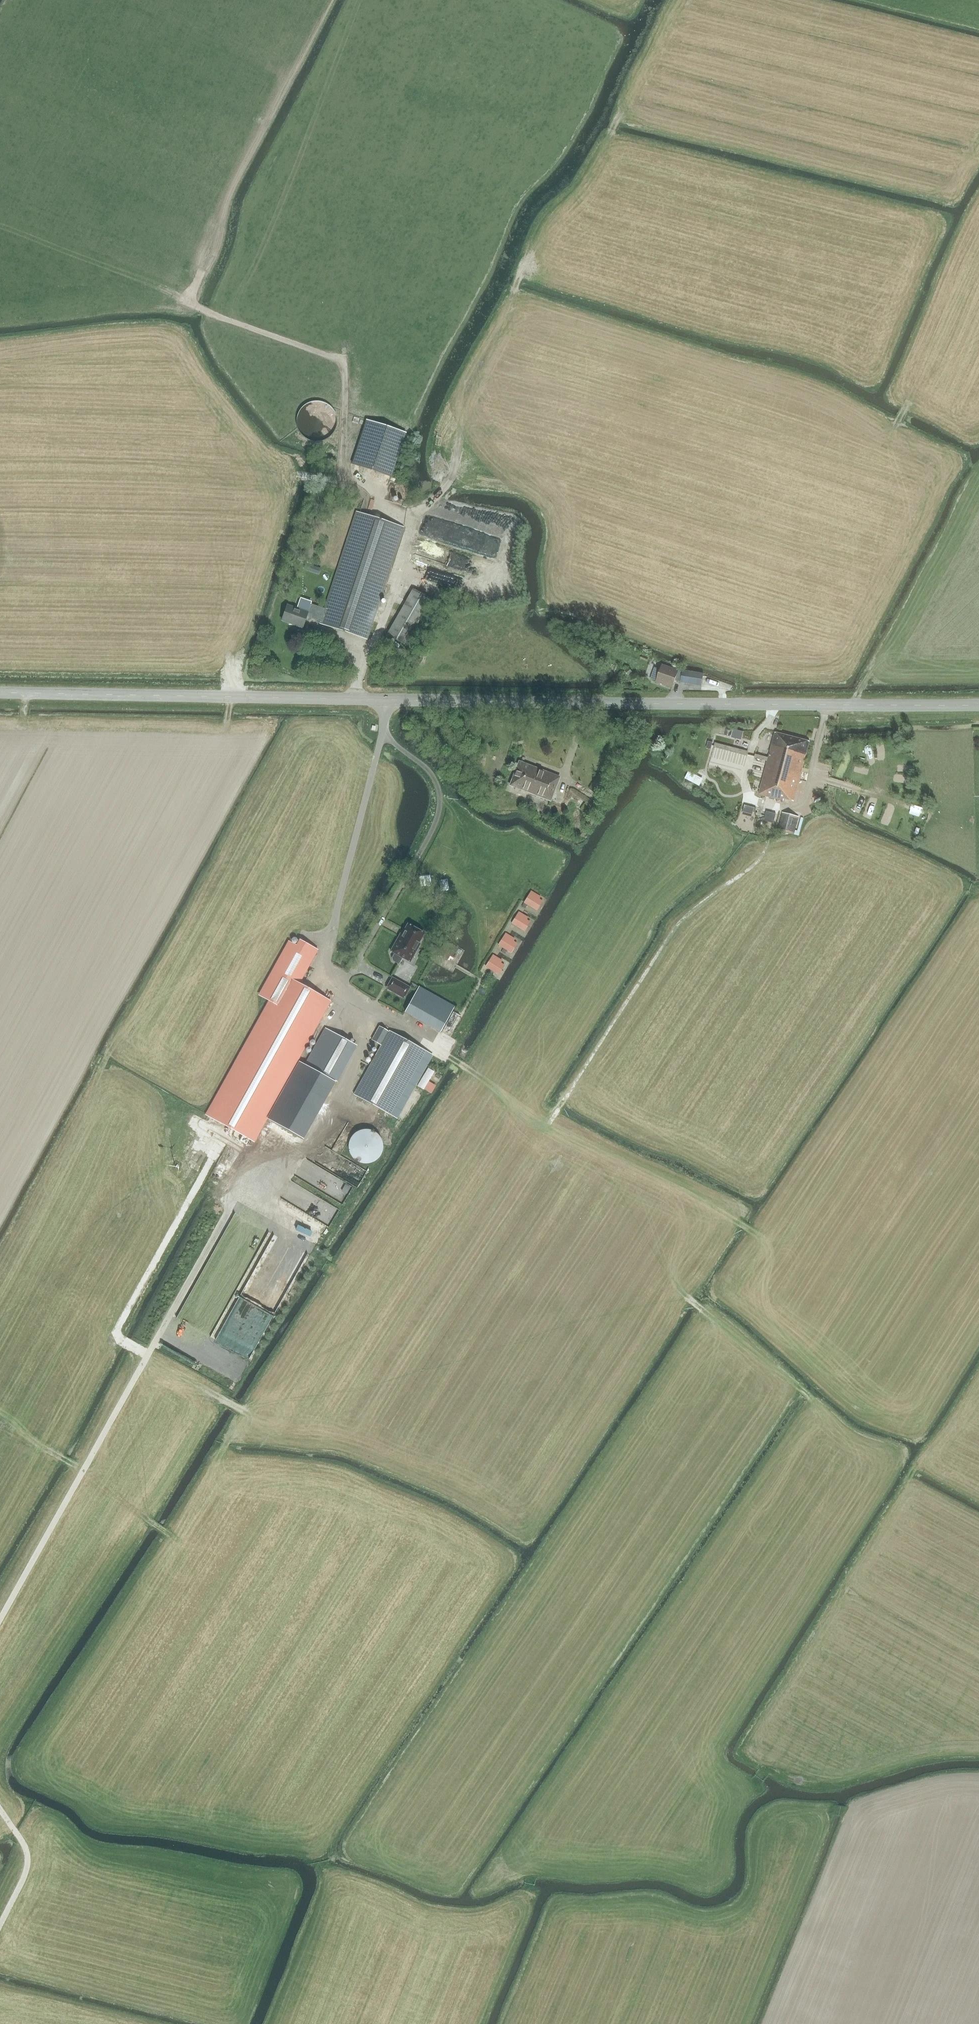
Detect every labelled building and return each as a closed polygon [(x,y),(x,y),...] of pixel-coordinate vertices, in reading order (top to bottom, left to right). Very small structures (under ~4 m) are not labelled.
[(323,402),(316,401),(309,402),(305,405),(299,409),(297,415),(296,420),(297,426),(298,432),(302,437),(309,440),(315,442),(324,440),(330,435),(334,430),(336,425),(336,419),(335,412),(331,407),(323,402)] [(391,477),(406,433),(367,420),(352,464),(391,477)] [(404,528),(356,512),(324,608),(310,604),(307,612),(287,605),(282,620),(302,628),(306,617),(320,622),(320,623),(367,639),(404,528)] [(311,572),(313,566),(306,563),(303,569),(311,572)] [(424,581),(418,592),(413,589),(386,635),(405,645),(431,599),(437,588),(424,581)] [(476,595),(486,597),(488,585),(478,583),(476,595)] [(679,681),(685,683),(693,686),(696,676),(688,674),(689,672),(682,670),(682,672),(662,665),(656,682),(672,688),(675,680),(679,681)] [(809,741),(775,732),(759,794),(784,801),(784,799),(794,801),(809,741)] [(519,762),(510,785),(550,801),(559,777),(519,762)] [(692,767),(686,778),(699,785),(703,779),(696,776),(699,771),(692,767)] [(589,789),(598,795),(608,780),(599,774),(589,789)] [(583,809),(589,797),(575,790),(569,801),(583,809)] [(754,808),(745,805),(743,812),(753,815),(754,808)] [(766,811),(764,819),(774,822),(776,814),(766,811)] [(798,817),(782,813),(777,830),(794,835),(798,817)] [(914,833),(912,840),(918,841),(920,835),(914,833)] [(533,908),(540,896),(531,891),(524,902),(533,908)] [(518,911),(512,923),(520,928),(527,917),(518,911)] [(420,944),(419,943),(425,933),(407,923),(403,930),(401,930),(389,951),(394,953),(392,958),(392,961),(399,964),(402,958),(410,962),(420,944)] [(507,950),(514,938),(505,933),(498,944),(507,950)] [(330,1001),(299,984),(317,950),(299,939),(296,945),(288,941),(258,995),(270,1001),(207,1115),(233,1130),(253,1141),(330,1001)] [(445,941),(440,951),(452,957),(458,948),(445,941)] [(502,960),(493,955),(486,966),(495,971),(502,960)] [(410,987),(392,977),(385,988),(404,999),(410,987)] [(405,1012),(440,1032),(454,1007),(419,987),(405,1012)] [(458,1014),(453,1011),(443,1029),(448,1032),(458,1014)] [(397,1118),(432,1055),(390,1031),(389,1032),(387,1031),(388,1031),(380,1026),(372,1040),(381,1046),(354,1095),(397,1118)] [(335,1080),(355,1045),(326,1029),(306,1064),(335,1080)] [(266,1119),(303,1140),(336,1083),(299,1062),(266,1119)] [(434,1072),(427,1069),(417,1087),(423,1091),(434,1072)] [(382,1141),(381,1140),(381,1139),(380,1137),(379,1136),(378,1135),(377,1134),(375,1132),(374,1131),(373,1131),(371,1130),(370,1130),(369,1129),(367,1129),(363,1129),(362,1129),(361,1130),(360,1130),(359,1130),(358,1131),(357,1131),(356,1132),(354,1133),(352,1135),(352,1136),(351,1136),(351,1137),(350,1138),(350,1139),(349,1141),(349,1142),(348,1146),(348,1148),(348,1149),(349,1153),(351,1155),(353,1158),(357,1161),(358,1162),(359,1162),(360,1163),(361,1163),(362,1163),(363,1163),(367,1163),(369,1163),(371,1162),(374,1161),(376,1160),(379,1157),(380,1155),(381,1154),(381,1153),(382,1151),(383,1147),(383,1145),(382,1144),(382,1142),(382,1141)] [(353,1189),(341,1179),(337,1184),(340,1187),(335,1192),(345,1200),(353,1189)] [(341,1208),(292,1181),(282,1198),(331,1226),(341,1208)] [(260,1347),(277,1309),(242,1294),(230,1320),(246,1327),(242,1334),(249,1337),(248,1341),(260,1347)]
